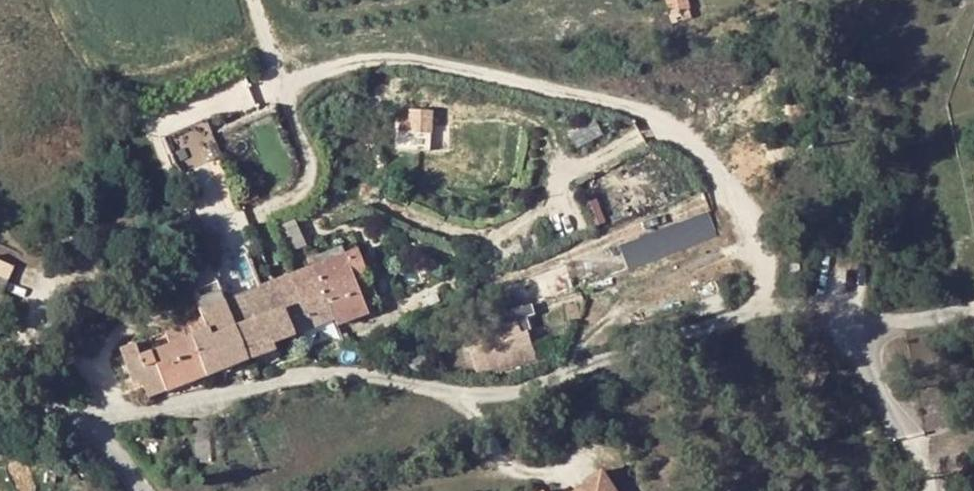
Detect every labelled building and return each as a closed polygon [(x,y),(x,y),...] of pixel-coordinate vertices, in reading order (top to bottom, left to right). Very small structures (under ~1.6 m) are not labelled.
[(421,108),(405,110),(409,126),(424,123),(421,108)] [(209,116),(168,135),(185,171),(226,153),(209,116)] [(428,144),(424,123),(409,126),(413,147),(428,144)] [(712,208),(623,243),(633,269),(722,234),(712,208)] [(251,253),(211,268),(249,360),(274,348),(272,344),(295,334),(323,324),(335,318),(339,325),(367,315),(365,309),(358,292),(353,278),(367,272),(358,249),(345,254),(340,247),(308,259),(308,268),(263,287),(251,253)] [(2,305),(9,308),(13,299),(5,295),(17,269),(0,261),(0,310),(2,305)] [(208,375),(249,360),(211,268),(187,278),(209,329),(193,336),(208,375)] [(358,292),(365,309),(372,307),(365,289),(358,292)] [(522,301),(496,309),(500,322),(515,367),(539,359),(522,301)] [(467,333),(480,378),(515,367),(500,322),(467,333)] [(323,324),(295,334),(301,346),(327,333),(323,324)] [(132,404),(208,375),(193,336),(187,338),(183,328),(168,333),(172,345),(116,367),(132,404)] [(428,366),(423,353),(408,358),(414,371),(428,366)] [(212,462),(209,423),(192,424),(195,463),(212,462)] [(602,472),(587,480),(587,484),(575,490),(614,490),(602,472)]
